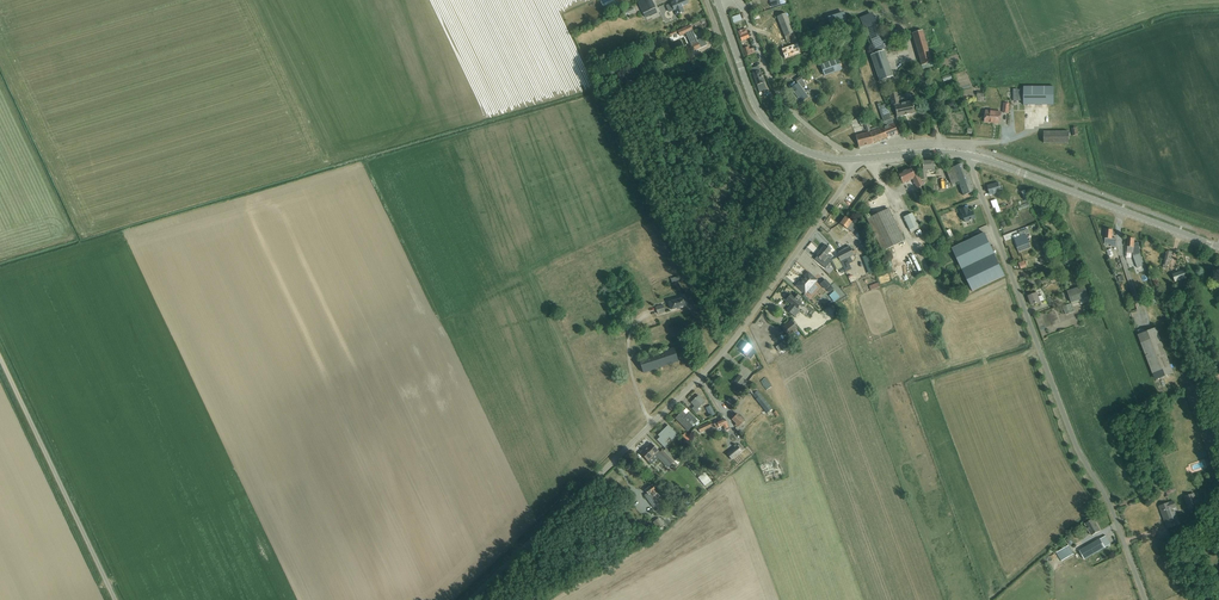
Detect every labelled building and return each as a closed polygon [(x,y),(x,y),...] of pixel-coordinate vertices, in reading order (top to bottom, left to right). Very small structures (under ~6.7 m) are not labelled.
[(643,14),(655,8),(651,0),(642,0),(638,2),(643,14)] [(667,6),(669,13),(675,10),(677,16),(684,12),(682,7),(688,4),(686,0),(681,0),(679,1),(679,0),(676,0),(671,2),(672,4),(667,6)] [(844,11),(828,16),(831,27),(847,23),(844,11)] [(735,22),(743,19),(741,13),(733,16),(735,22)] [(872,13),(859,18),(863,28),(865,28),(875,52),(884,49),(874,24),(876,23),(872,13)] [(777,17),(783,32),(787,42),(795,39),(785,14),(777,17)] [(680,36),(686,33),(691,46),(690,46),(693,51),(700,48),(692,30),(690,25),(678,31),(678,30),(669,34),(670,36),(678,32),(680,36)] [(740,31),(738,32),(740,38),(741,41),(749,38),(747,33),(747,32),(747,31),(746,30),(744,30),(742,31),(742,30),(740,31),(740,30),(740,31)] [(912,34),(922,70),(933,67),(923,31),(912,34)] [(780,48),(784,59),(802,53),(797,42),(780,48)] [(743,49),(745,56),(754,53),(753,49),(750,51),(748,47),(743,49)] [(884,51),(870,56),(879,81),(893,76),(884,51)] [(666,58),(655,63),(658,69),(669,64),(666,58)] [(820,65),(824,76),(841,70),(837,59),(820,65)] [(759,66),(751,69),(759,92),(767,90),(764,83),(763,78),(762,78),(759,71),(760,71),(759,66)] [(801,88),(805,85),(802,80),(804,79),(801,76),(795,80),(797,84),(789,89),(799,103),(807,97),(801,88)] [(1054,87),(1024,87),(1024,105),(1054,105),(1054,87)] [(1018,89),(1014,89),(1013,101),(1018,101),(1022,101),(1022,90),(1018,90),(1018,89)] [(986,100),(986,91),(978,91),(978,100),(986,100)] [(911,102),(900,104),(897,92),(889,94),(892,106),(894,106),(896,118),(914,114),(911,102)] [(881,123),(883,128),(886,138),(897,134),(892,119),(890,114),(888,109),(887,109),(885,104),(881,105),(880,103),(877,104),(884,122),(881,123)] [(986,111),(985,122),(1000,124),(1001,114),(996,114),(996,112),(986,111)] [(866,119),(865,120),(869,133),(872,143),(886,138),(883,128),(870,132),(866,119)] [(869,133),(865,120),(860,121),(861,125),(864,124),(867,133),(855,136),(858,148),(872,144),(872,143),(869,133)] [(1069,143),(1069,132),(1044,132),(1044,143),(1069,143)] [(922,171),(920,171),(920,179),(927,179),(926,170),(934,170),(934,160),(922,160),(922,171)] [(964,163),(947,170),(952,184),(958,182),(963,196),(975,191),(964,163)] [(902,184),(912,179),(917,189),(923,186),(919,179),(918,176),(914,177),(910,168),(898,174),(902,184)] [(987,187),(991,195),(1002,191),(998,183),(987,187)] [(992,202),(993,208),(996,207),(998,213),(1002,212),(999,200),(992,202)] [(959,210),(961,214),(964,222),(973,218),(971,212),(967,213),(965,207),(959,210)] [(867,219),(883,252),(904,241),(889,209),(867,219)] [(903,217),(910,233),(920,228),(912,213),(903,217)] [(845,217),(840,224),(847,229),(853,233),(855,230),(853,228),(854,226),(853,224),(851,223),(852,222),(845,217)] [(1026,234),(1029,233),(1028,229),(1019,233),(1020,236),(1014,238),(1018,247),(1017,247),(1019,253),(1031,248),(1026,234)] [(1104,244),(1111,245),(1111,246),(1117,247),(1116,239),(1112,239),(1113,231),(1106,230),(1104,244)] [(996,253),(994,254),(985,233),(952,248),(972,291),(1004,276),(995,255),(996,255),(996,253)] [(1128,238),(1127,253),(1132,254),(1133,256),(1140,254),(1139,243),(1134,243),(1135,239),(1128,238)] [(826,245),(821,250),(829,257),(830,258),(832,256),(830,255),(830,256),(827,254),(831,249),(826,245)] [(837,254),(841,261),(854,254),(850,247),(837,254)] [(817,256),(814,259),(825,268),(831,261),(828,257),(829,257),(821,250),(817,255),(817,256)] [(1163,265),(1163,268),(1166,269),(1168,261),(1170,262),(1172,253),(1167,252),(1163,265)] [(1133,257),(1136,265),(1143,263),(1140,254),(1133,257)] [(1036,258),(1038,265),(1047,262),(1045,255),(1036,258)] [(832,260),(837,270),(843,268),(837,257),(832,260)] [(1025,261),(1019,264),(1021,269),(1027,266),(1031,264),(1030,261),(1026,262),(1025,261)] [(1172,274),(1175,282),(1186,278),(1183,271),(1172,274)] [(796,286),(805,294),(817,280),(808,272),(796,286)] [(889,273),(879,275),(881,282),(891,280),(889,273)] [(820,283),(826,289),(830,285),(825,279),(820,283)] [(1068,292),(1072,305),(1080,302),(1081,304),(1090,301),(1085,286),(1068,292)] [(1042,295),(1038,297),(1037,293),(1028,296),(1031,305),(1040,302),(1044,301),(1042,295)] [(794,298),(790,295),(786,300),(792,304),(787,310),(792,315),(801,304),(799,302),(802,299),(796,294),(794,298)] [(669,303),(671,310),(686,306),(684,298),(680,299),(680,298),(673,300),(673,301),(669,303)] [(655,307),(657,314),(665,312),(663,305),(655,307)] [(797,328),(791,321),(782,328),(788,336),(797,328)] [(1138,331),(1156,379),(1173,373),(1156,329),(1145,333),(1144,329),(1138,331)] [(776,347),(779,352),(788,346),(784,341),(776,347)] [(745,342),(739,349),(744,353),(743,354),(746,357),(747,356),(750,360),(756,353),(755,353),(753,348),(745,342)] [(638,359),(643,373),(677,362),(673,348),(638,359)] [(739,375),(733,382),(742,389),(748,382),(739,375)] [(749,390),(768,415),(774,410),(773,408),(772,409),(754,386),(749,390)] [(689,405),(692,408),(696,412),(696,413),(699,410),(698,409),(704,402),(698,395),(690,403),(691,403),(689,405)] [(715,415),(711,405),(706,408),(710,417),(715,415)] [(676,418),(682,424),(688,431),(693,426),(692,425),(694,423),(695,424),(698,421),(689,411),(686,414),(683,410),(676,418)] [(735,426),(737,428),(744,421),(737,414),(732,420),(737,424),(735,426)] [(723,426),(725,431),(729,429),(725,419),(715,424),(717,429),(723,426)] [(698,428),(700,432),(712,427),(710,423),(698,428)] [(657,439),(664,447),(667,444),(665,441),(669,437),(672,439),(677,434),(671,429),(669,431),(666,428),(658,435),(660,437),(657,439)] [(648,461),(651,464),(658,456),(656,454),(658,451),(650,443),(640,453),(648,461)] [(727,454),(731,459),(744,450),(739,444),(727,454)] [(666,448),(663,451),(673,461),(676,459),(666,448)] [(673,461),(663,451),(662,449),(659,453),(670,465),(674,461),(673,461)] [(763,472),(781,468),(779,459),(761,463),(763,472)] [(705,485),(707,487),(710,484),(711,485),(713,483),(704,472),(698,477),(705,486),(705,485)] [(651,485),(644,490),(647,493),(648,495),(645,497),(652,507),(657,504),(653,497),(658,494),(651,485)] [(1201,498),(1196,500),(1193,494),(1185,497),(1190,509),(1204,503),(1201,498)] [(1173,502),(1169,504),(1168,503),(1159,507),(1165,524),(1167,524),(1168,528),(1179,524),(1177,519),(1175,520),(1171,509),(1175,507),(1173,502)] [(653,522),(658,530),(665,525),(659,518),(653,522)] [(1094,519),(1085,524),(1092,536),(1101,531),(1094,519)] [(1079,550),(1084,559),(1105,547),(1100,539),(1079,550)] [(1056,552),(1061,561),(1074,554),(1069,545),(1056,552)]
